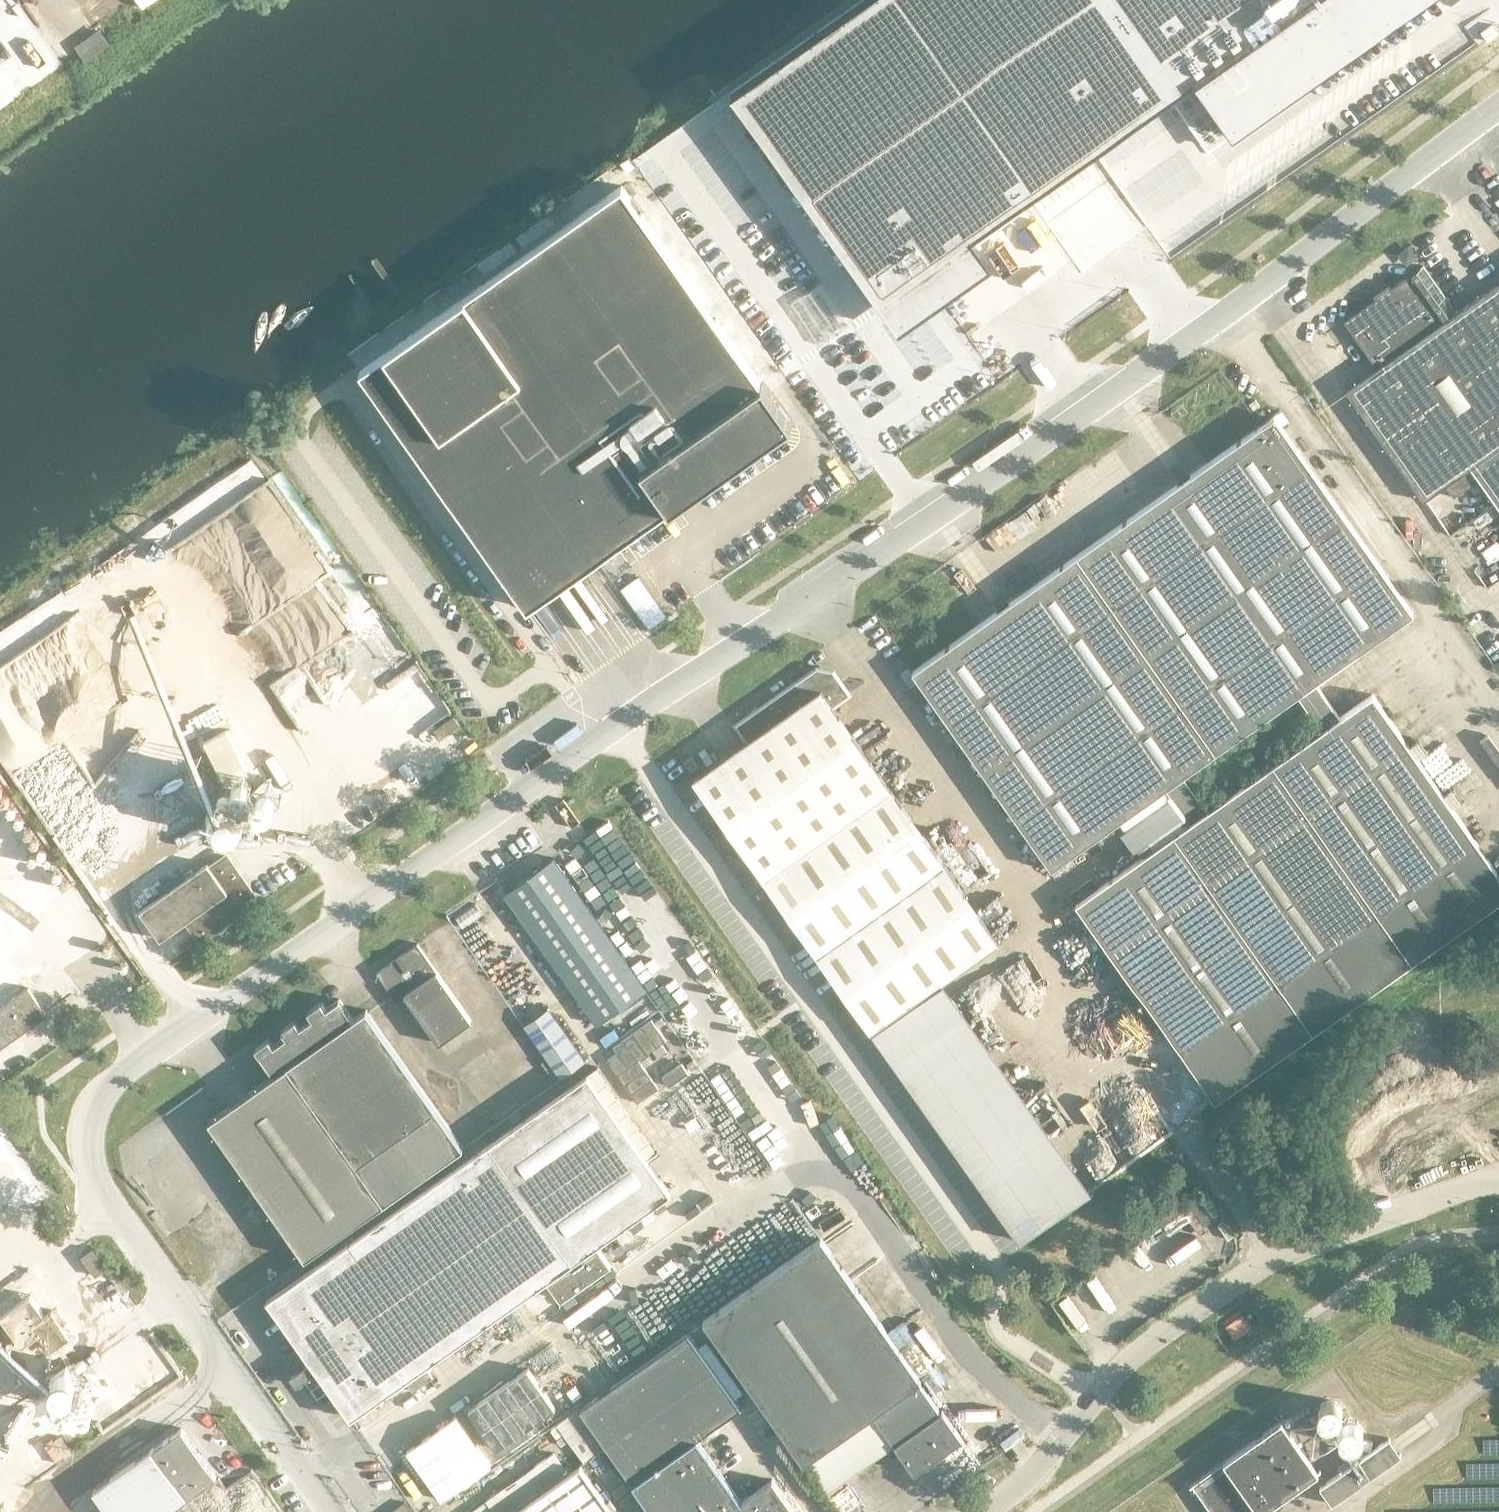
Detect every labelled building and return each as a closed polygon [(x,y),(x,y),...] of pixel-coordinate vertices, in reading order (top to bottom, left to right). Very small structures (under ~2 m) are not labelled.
[(731,89),(879,300),(1173,93),(1209,144),(1413,0),(857,0),(731,89)] [(1479,29),(1482,33),(1494,25),(1491,21),(1479,29)] [(1482,34),(1486,38),(1497,30),(1494,26),(1482,34)] [(761,381),(622,184),(360,369),(527,606),(669,506),(670,507),(680,500),(683,503),(698,492),(696,489),(703,483),(701,480),(788,418),(762,380),(761,381)] [(1456,311),(1423,264),(1408,275),(1408,274),(1344,319),(1377,366),(1346,389),(1424,499),(1471,466),(1498,506),(1498,281),(1456,311)] [(1274,414),(912,670),(1051,867),(1413,612),(1274,414)] [(817,666),(793,682),(736,723),(748,739),(693,777),(871,1029),(998,939),(890,785),(833,703),(849,692),(833,669),(817,666)] [(917,700),(925,695),(917,684),(910,689),(917,700)] [(1076,902),(1215,1099),(1405,965),(1498,899),(1498,873),(1372,693),(1076,902)] [(434,728),(439,736),(459,723),(453,714),(434,728)] [(227,728),(204,739),(223,778),(246,767),(227,728)] [(270,777),(252,789),(264,807),(282,794),(270,777)] [(249,792),(208,809),(220,834),(260,815),(249,792)] [(257,898),(226,854),(210,865),(207,862),(140,909),(143,912),(144,912),(156,929),(155,930),(160,937),(186,918),(200,938),(257,898)] [(553,856),(537,868),(507,889),(505,891),(597,1022),(646,987),(553,856)] [(472,1019),(417,942),(400,954),(402,957),(396,962),(394,958),(376,971),(397,1000),(405,994),(439,1042),(472,1019)] [(28,986),(0,1005),(0,1046),(47,1013),(28,986)] [(353,1017),(339,997),(326,1006),(321,1000),(307,1010),(310,1013),(304,1018),(306,1021),(300,1025),(295,1018),(281,1028),(286,1035),(274,1043),(269,1037),(255,1047),(274,1073),(208,1119),(305,1256),(463,1145),(366,1008),(353,1017)] [(548,1006),(524,1022),(561,1075),(585,1058),(548,1006)] [(597,1065),(489,1142),(267,1298),(310,1359),(292,1371),(291,1376),(295,1381),(299,1381),(317,1369),(351,1416),(547,1278),(561,1299),(612,1264),(597,1243),(670,1191),(647,1158),(657,1150),(655,1151),(596,1067),(598,1066),(597,1065)] [(921,1378),(821,1236),(703,1318),(825,1491),(894,1442),(914,1471),(962,1437),(942,1408),(940,1409),(919,1380),(921,1378)] [(106,1267),(92,1248),(81,1255),(95,1275),(106,1267)] [(21,1344),(39,1332),(50,1348),(70,1334),(51,1308),(44,1313),(30,1293),(0,1314),(21,1344)] [(580,1407),(654,1511),(797,1511),(772,1477),(741,1499),(697,1437),(741,1406),(688,1331),(580,1407)] [(67,1361),(51,1372),(72,1401),(95,1385),(84,1370),(77,1375),(67,1361)] [(1190,1484),(1193,1482),(1214,1511),(1259,1511),(1322,1468),(1321,1466),(1318,1468),(1282,1419),(1286,1417),(1285,1415),(1189,1483),(1190,1484)] [(589,1424),(570,1438),(585,1459),(604,1445),(589,1424)] [(93,1489),(109,1511),(165,1511),(216,1476),(181,1427),(93,1489)] [(1401,1453),(1389,1436),(1364,1454),(1374,1468),(1368,1472),(1358,1458),(1320,1485),(1331,1502),(1401,1453)] [(464,1511),(505,1511),(570,1467),(556,1447),(464,1511)] [(515,1510),(512,1511),(614,1511),(580,1464),(515,1510)]
